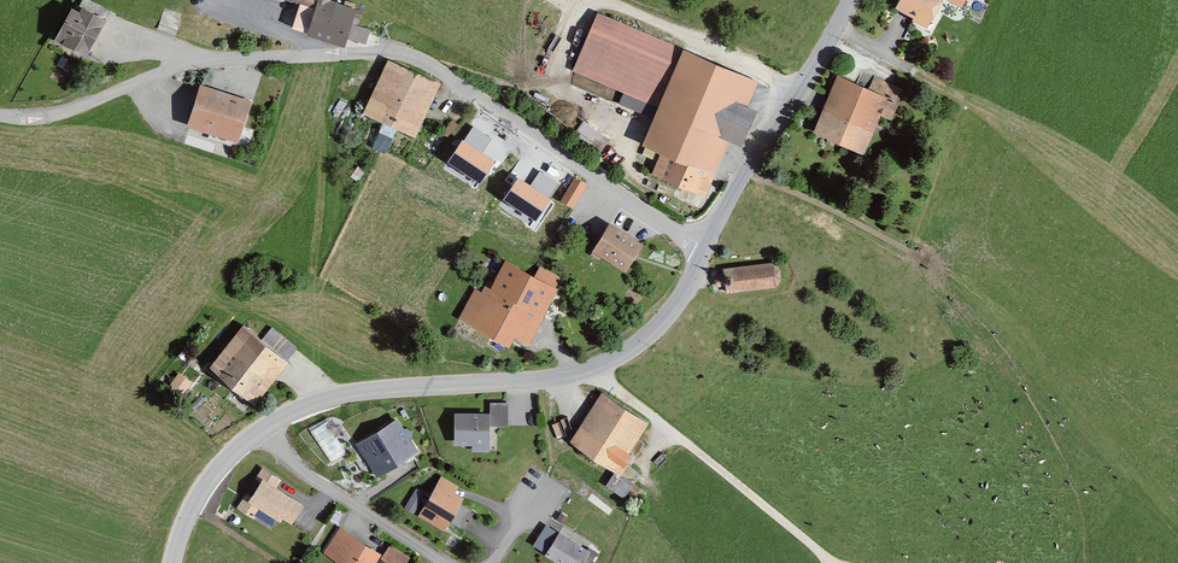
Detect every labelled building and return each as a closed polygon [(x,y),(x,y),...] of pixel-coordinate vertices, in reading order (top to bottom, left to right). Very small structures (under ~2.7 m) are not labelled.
[(346,49),(358,10),(330,1),(330,0),(316,0),(305,37),(346,49)] [(928,25),(942,0),(903,0),(898,9),(928,25)] [(72,3),(56,38),(88,53),(105,18),(72,3)] [(597,15),(573,69),(659,108),(644,143),(661,150),(651,173),(706,197),(756,85),(597,15)] [(387,61),(363,114),(416,138),(440,85),(387,61)] [(838,76),(814,133),(865,157),(886,109),(896,113),(903,89),(874,77),(869,89),(838,76)] [(200,86),(187,128),(238,143),(251,101),(200,86)] [(601,149),(610,137),(584,117),(575,130),(601,149)] [(492,139),(472,126),(448,164),(481,184),(494,162),(482,155),(492,139)] [(560,184),(539,171),(530,185),(517,177),(502,200),(536,221),(560,184)] [(578,179),(564,201),(576,208),(589,187),(578,179)] [(610,226),(596,251),(627,269),(641,245),(610,226)] [(724,284),(773,280),(771,251),(722,255),(722,261),(708,262),(714,279),(723,278),(724,284)] [(515,340),(529,347),(559,291),(506,263),(491,291),(477,284),(457,322),(510,349),(515,340)] [(244,326),(209,369),(254,406),(289,363),(244,326)] [(172,380),(185,391),(193,381),(180,370),(172,380)] [(571,443),(620,474),(632,456),(630,454),(650,423),(602,393),(571,443)] [(490,403),(490,412),(490,427),(508,426),(508,403),(490,403)] [(490,427),(490,412),(453,412),(453,446),(472,446),(472,453),(490,452),(490,427)] [(356,445),(376,478),(418,452),(411,441),(412,432),(404,430),(397,419),(356,445)] [(248,501),(243,498),(237,508),(254,518),(259,509),(279,522),(282,518),(292,524),(303,506),(277,489),(282,480),(262,468),(256,478),(260,481),(248,501)] [(441,477),(418,516),(445,532),(465,499),(455,494),(459,487),(441,477)] [(425,494),(416,489),(404,509),(414,514),(425,494)] [(546,554),(559,534),(546,526),(533,546),(546,554)] [(383,555),(340,527),(323,553),(338,562),(377,562),(383,555)] [(546,555),(558,562),(586,562),(592,554),(559,533),(559,534),(546,554),(546,555)] [(381,560),(386,562),(407,562),(410,558),(389,546),(381,560)]
